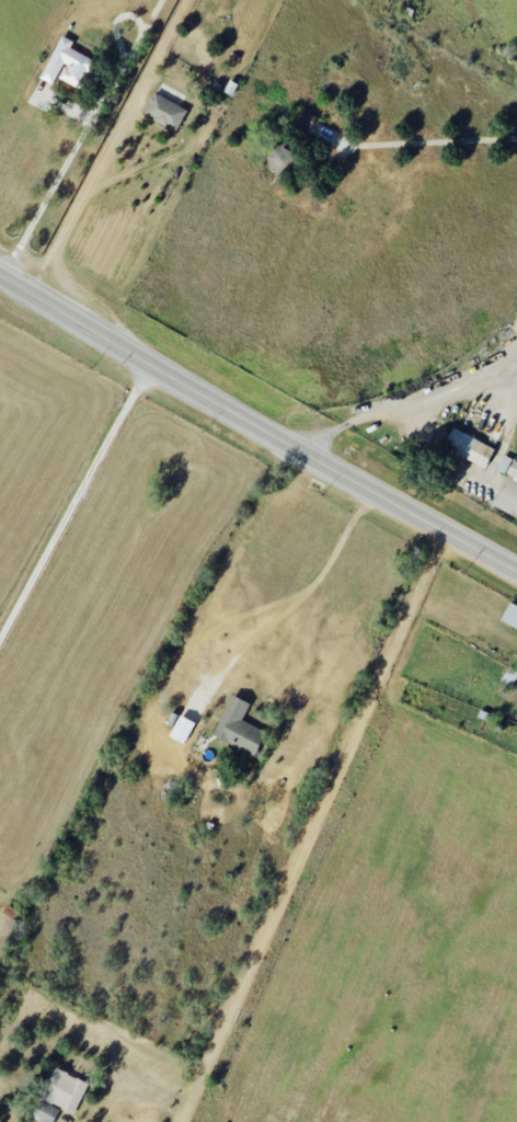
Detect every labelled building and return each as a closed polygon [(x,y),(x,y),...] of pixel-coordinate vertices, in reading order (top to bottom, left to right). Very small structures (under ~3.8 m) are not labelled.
[(41,79),(54,85),(57,79),(79,88),(91,59),(69,49),(73,41),(59,35),(41,79)] [(143,113),(176,131),(187,110),(154,93),(143,113)] [(315,116),(297,108),(292,122),(309,129),(315,116)] [(297,154),(282,147),(280,151),(273,148),(266,162),(288,173),(297,154)] [(443,447),(485,468),(495,449),(452,428),(443,447)] [(502,456),(496,471),(516,481),(516,463),(502,456)] [(509,604),(500,621),(516,630),(516,608),(509,604)] [(266,732),(242,721),(250,704),(231,695),(212,736),(254,756),(266,732)] [(3,911),(13,920),(18,914),(9,905),(3,911)] [(39,1099),(73,1115),(88,1084),(54,1068),(39,1099)] [(59,1109),(39,1099),(31,1115),(45,1121),(53,1121),(59,1109)]
